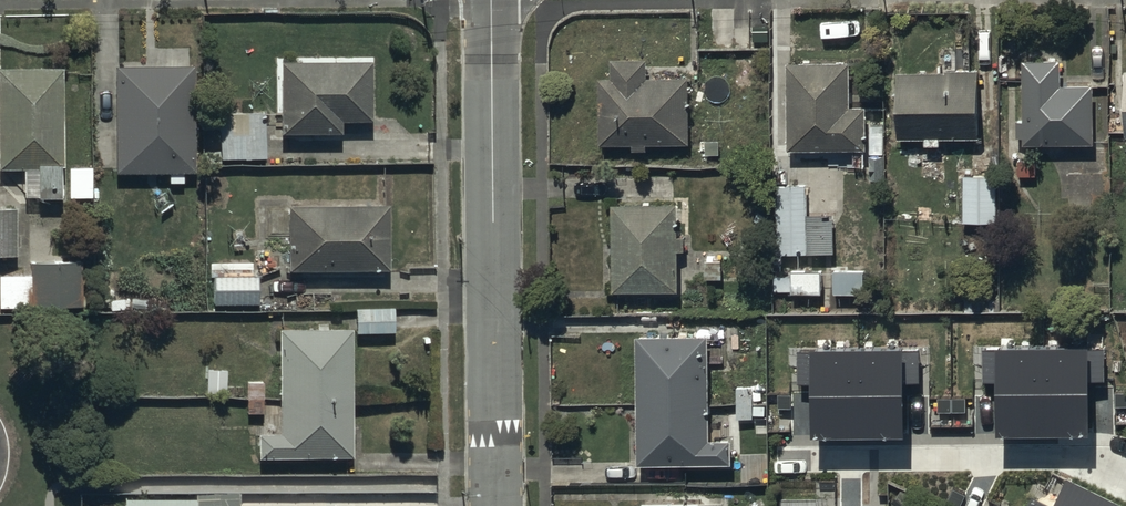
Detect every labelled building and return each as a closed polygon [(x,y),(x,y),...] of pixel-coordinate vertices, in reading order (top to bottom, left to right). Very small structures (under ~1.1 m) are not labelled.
[(611,79),(597,79),(598,144),(630,143),(630,150),(645,150),(645,145),(687,144),(686,79),(644,79),(644,58),(611,59),(611,79)] [(1060,60),(1019,61),(1020,144),(1090,143),(1089,85),(1060,86),(1060,60)] [(847,63),(785,63),(786,150),(863,149),(862,106),(848,106),(847,63)] [(117,174),(196,173),(195,67),(117,68),(117,174)] [(975,68),(894,71),(896,139),(977,137),(975,68)] [(369,75),(281,76),(282,153),(340,152),(340,141),(370,141),(369,75)] [(0,83),(0,182),(62,181),(61,82),(0,83)] [(266,130),(220,130),(220,175),(267,175),(266,130)] [(93,168),(69,168),(68,198),(92,198),(93,168)] [(996,173),(960,174),(961,222),(997,221),(996,173)] [(775,184),(775,254),(833,254),(833,216),(806,216),(807,184),(775,184)] [(683,236),(677,236),(677,204),(610,204),(611,292),(677,291),(677,251),(683,251),(683,236)] [(14,253),(14,206),(0,206),(0,253),(14,253)] [(288,287),(385,286),(384,221),(287,222),(288,287)] [(80,259),(30,259),(31,305),(81,304),(80,259)] [(837,271),(832,271),(832,293),(862,293),(862,271),(846,271),(846,267),(837,267),(837,271)] [(791,272),(791,294),(820,294),(820,273),(791,272)] [(216,303),(259,302),(259,275),(216,276),(216,303)] [(356,348),(390,348),(390,325),(356,325),(356,348)] [(706,336),(634,336),(635,465),(728,464),(728,440),(707,441),(706,336)] [(906,340),(812,341),(813,429),(907,428),(906,340)] [(1091,340),(998,340),(999,428),(1092,427),(1091,340)] [(280,464),(350,463),(348,343),(279,344),(280,464)] [(1069,475),(1055,504),(1034,494),(1028,505),(1125,505),(1125,502),(1069,475)] [(196,497),(125,498),(125,505),(196,505),(196,497)]
